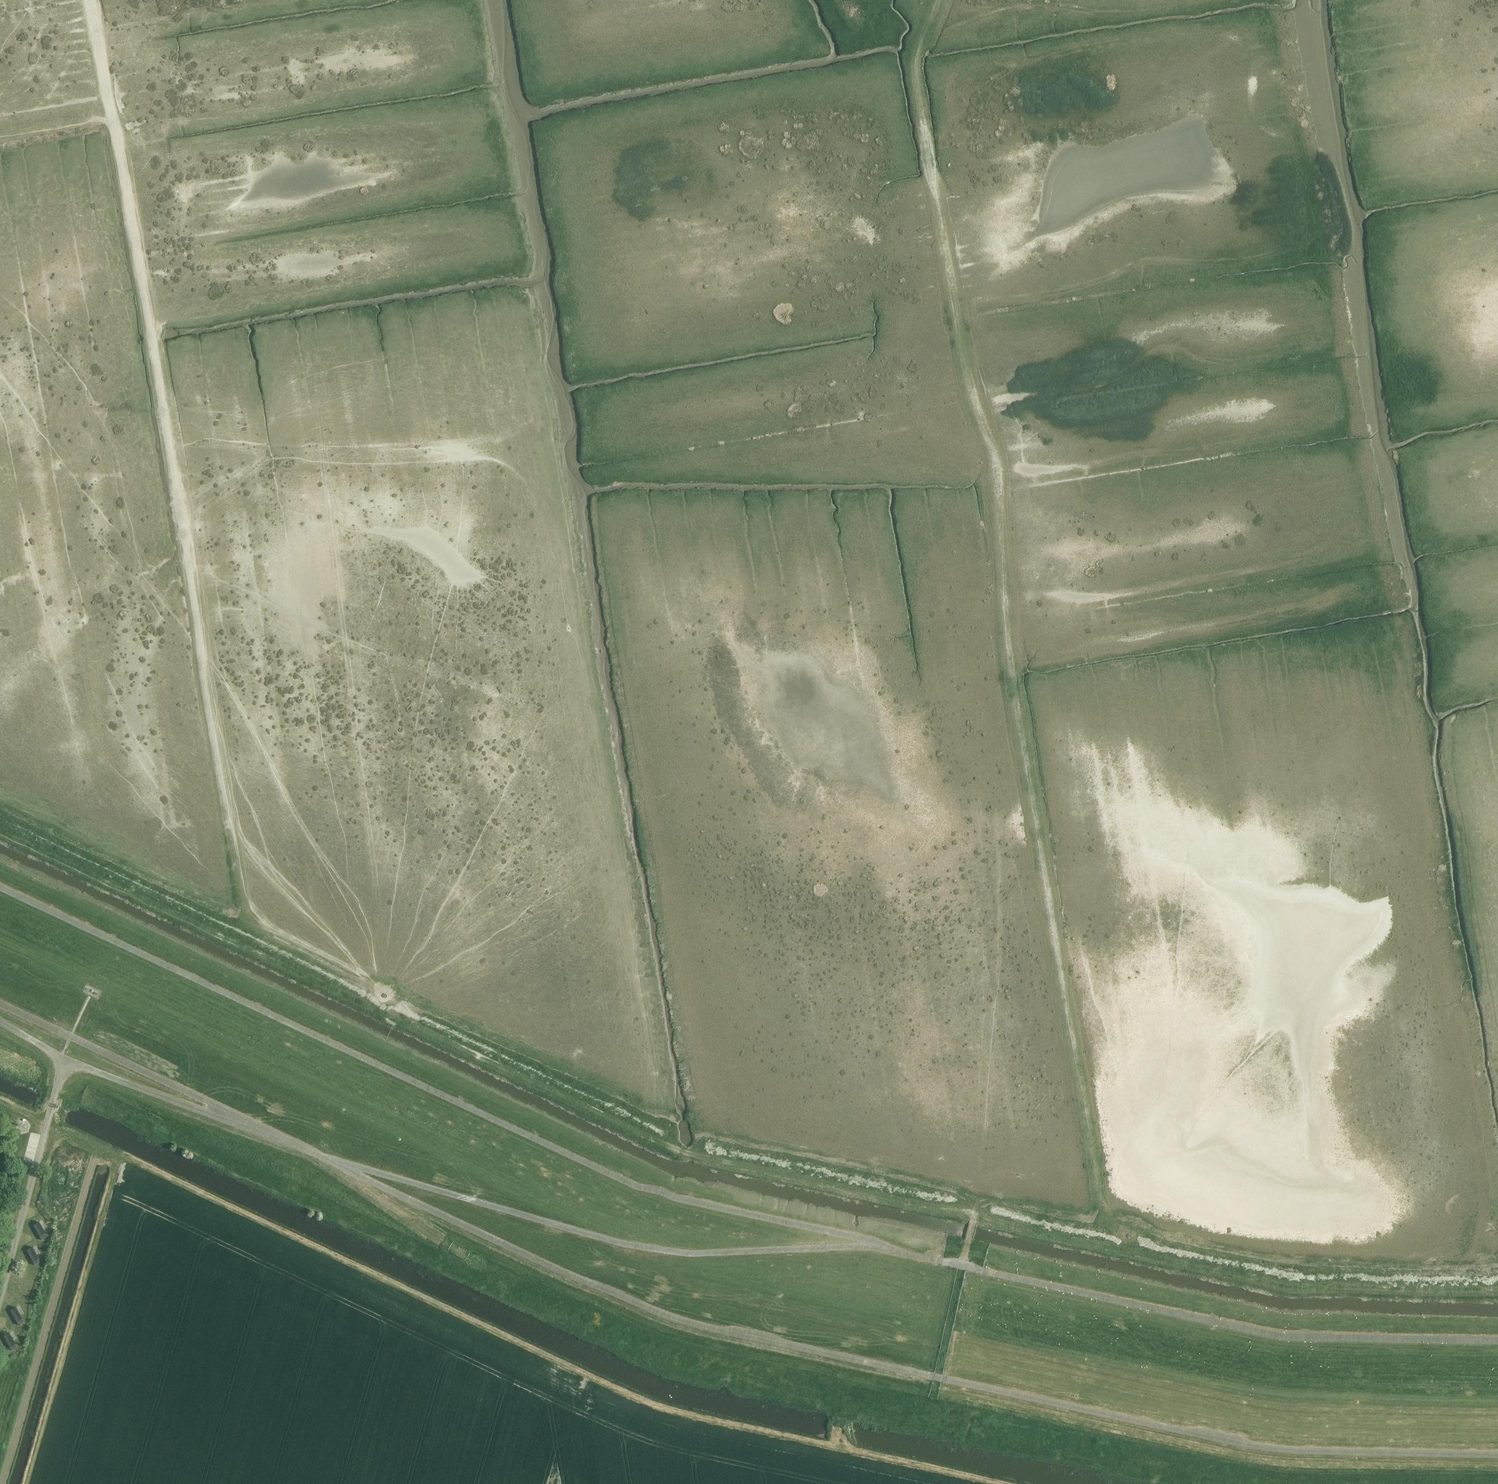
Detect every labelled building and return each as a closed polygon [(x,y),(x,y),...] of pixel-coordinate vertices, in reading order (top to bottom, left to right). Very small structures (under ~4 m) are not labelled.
[(39,1222),(33,1225),(40,1237),(46,1234),(39,1222)] [(32,1247),(26,1250),(33,1262),(39,1259),(32,1247)] [(16,1307),(10,1310),(16,1322),(23,1319),(16,1307)] [(9,1332),(3,1336),(10,1348),(16,1344),(9,1332)]
